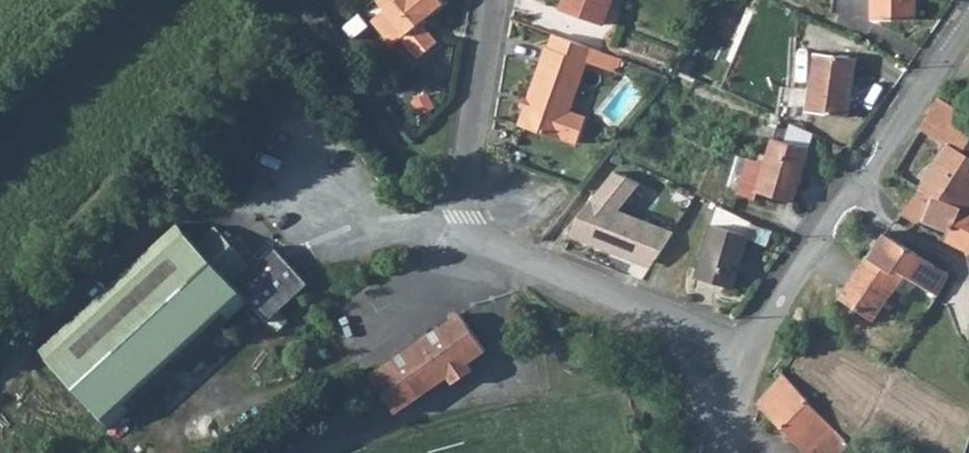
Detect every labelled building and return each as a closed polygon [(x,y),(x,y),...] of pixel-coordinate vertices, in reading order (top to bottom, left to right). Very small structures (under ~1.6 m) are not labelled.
[(436,0),(405,0),(385,17),(373,27),(394,52),(402,45),(419,66),(438,50),(421,29),(444,10),(436,0)] [(385,17),(405,0),(382,0),(375,5),(385,17)] [(560,18),(600,32),(611,0),(566,0),(560,18)] [(870,21),(911,25),(915,0),(873,0),(870,21)] [(606,58),(554,39),(549,53),(545,52),(518,131),(558,145),(562,144),(574,149),(586,123),(568,117),(586,64),(601,70),(606,58)] [(811,50),(803,107),(843,113),(851,55),(811,50)] [(942,82),(923,113),(950,130),(968,99),(942,82)] [(936,193),(928,205),(949,219),(963,194),(968,197),(968,158),(968,157),(968,155),(968,100),(968,99),(950,130),(921,177),(918,180),(936,193)] [(773,135),(809,147),(813,132),(779,115),(773,135)] [(794,199),(809,147),(773,135),(764,165),(745,160),(737,190),(754,195),(757,189),(794,199)] [(646,185),(613,173),(570,240),(657,272),(679,234),(628,213),(646,185)] [(918,180),(904,198),(923,211),(928,205),(936,193),(918,180)] [(963,194),(949,219),(946,225),(968,239),(968,197),(963,194)] [(746,215),(733,210),(710,204),(690,275),(726,286),(746,215)] [(895,264),(902,256),(909,261),(928,273),(937,279),(949,260),(887,221),(869,244),(895,264)] [(38,356),(105,431),(243,309),(262,330),(304,293),(270,255),(228,292),(226,289),(245,273),(214,237),(192,256),(174,236),(38,356)] [(835,286),(872,312),(909,261),(902,256),(895,264),(869,244),(865,245),(835,286)] [(442,331),(463,373),(484,361),(458,321),(442,331)] [(442,331),(435,336),(396,359),(392,362),(368,378),(393,419),(463,373),(442,331)] [(825,452),(830,452),(851,430),(782,364),(760,392),(774,405),(825,452)]
